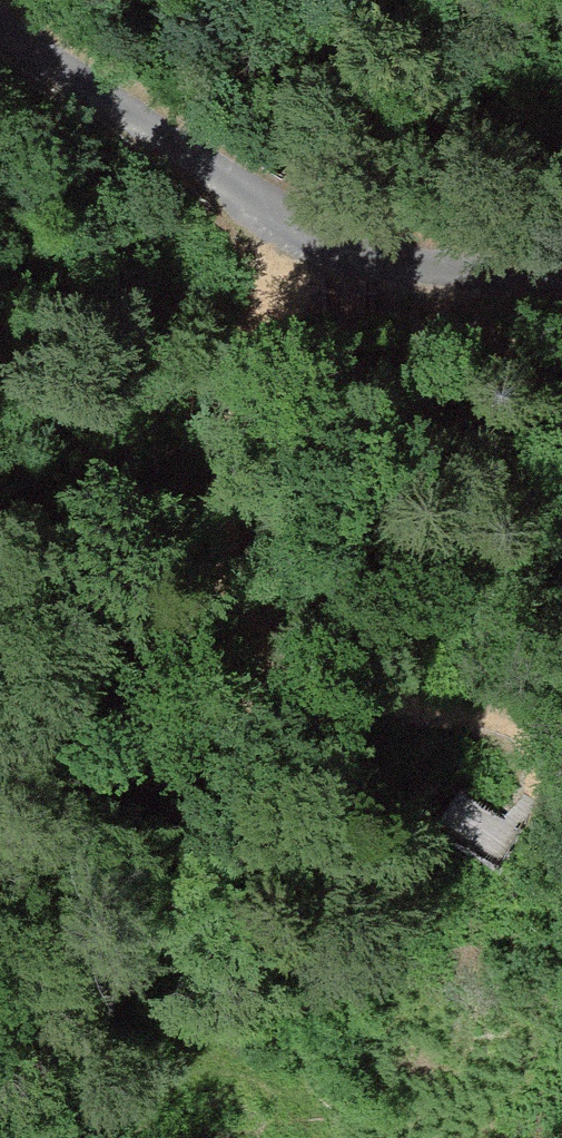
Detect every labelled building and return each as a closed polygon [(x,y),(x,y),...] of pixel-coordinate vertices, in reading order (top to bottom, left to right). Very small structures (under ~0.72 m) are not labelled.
[(473,825),(454,851),(508,890),(527,864),(499,844),(473,825)]
